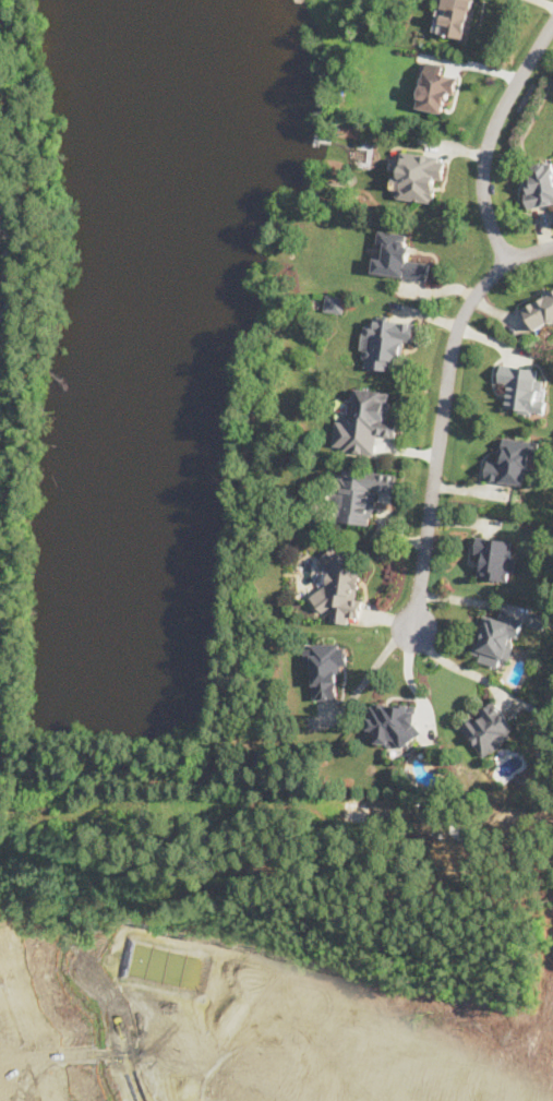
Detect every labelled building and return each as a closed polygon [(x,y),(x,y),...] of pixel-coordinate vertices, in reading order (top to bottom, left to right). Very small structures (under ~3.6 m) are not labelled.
[(445,38),(469,44),(478,0),(444,0),(438,26),(447,28),(445,38)] [(449,113),(456,77),(446,75),(447,64),(425,60),(417,108),(449,113)] [(445,155),(396,149),(392,198),(433,202),(435,179),(443,179),(445,155)] [(552,203),(552,161),(529,166),(532,182),(524,183),(528,207),(552,203)] [(428,279),(430,260),(409,258),(411,234),(377,230),(373,273),(428,279)] [(537,333),(552,322),(552,290),(522,310),(537,333)] [(344,311),(344,296),(325,296),(325,311),(344,311)] [(416,321),(376,315),(374,326),(363,324),(358,366),(398,371),(402,342),(413,343),(416,321)] [(543,415),(546,393),(541,393),(542,380),(537,379),(538,367),(501,362),(498,385),(508,386),(506,410),(543,415)] [(392,392),(354,386),(350,422),(337,420),(333,448),(374,454),(376,434),(396,436),(398,417),(388,416),(392,392)] [(484,479),(532,484),(538,440),(503,435),(501,458),(488,457),(484,479)] [(397,472),(336,466),(330,520),(372,525),(375,491),(395,493),(397,472)] [(517,539),(476,536),(474,555),(483,557),(481,579),(514,582),(517,539)] [(361,552),(325,552),(324,589),(315,589),(315,611),(332,611),(332,622),(350,622),(350,615),(360,615),(361,552)] [(510,660),(525,618),(496,609),(493,618),(483,614),(469,658),(497,667),(501,657),(510,660)] [(304,667),(314,666),(314,698),(337,698),(337,670),(347,670),(347,642),(303,643),(304,667)] [(418,704),(370,698),(366,732),(376,734),(376,744),(413,749),(418,704)] [(460,726),(483,757),(518,732),(494,699),(460,726)] [(369,821),(368,800),(342,801),(344,823),(369,821)] [(472,845),(470,845),(469,832),(442,833),(443,860),(444,860),(445,880),(473,878),(472,845)]
